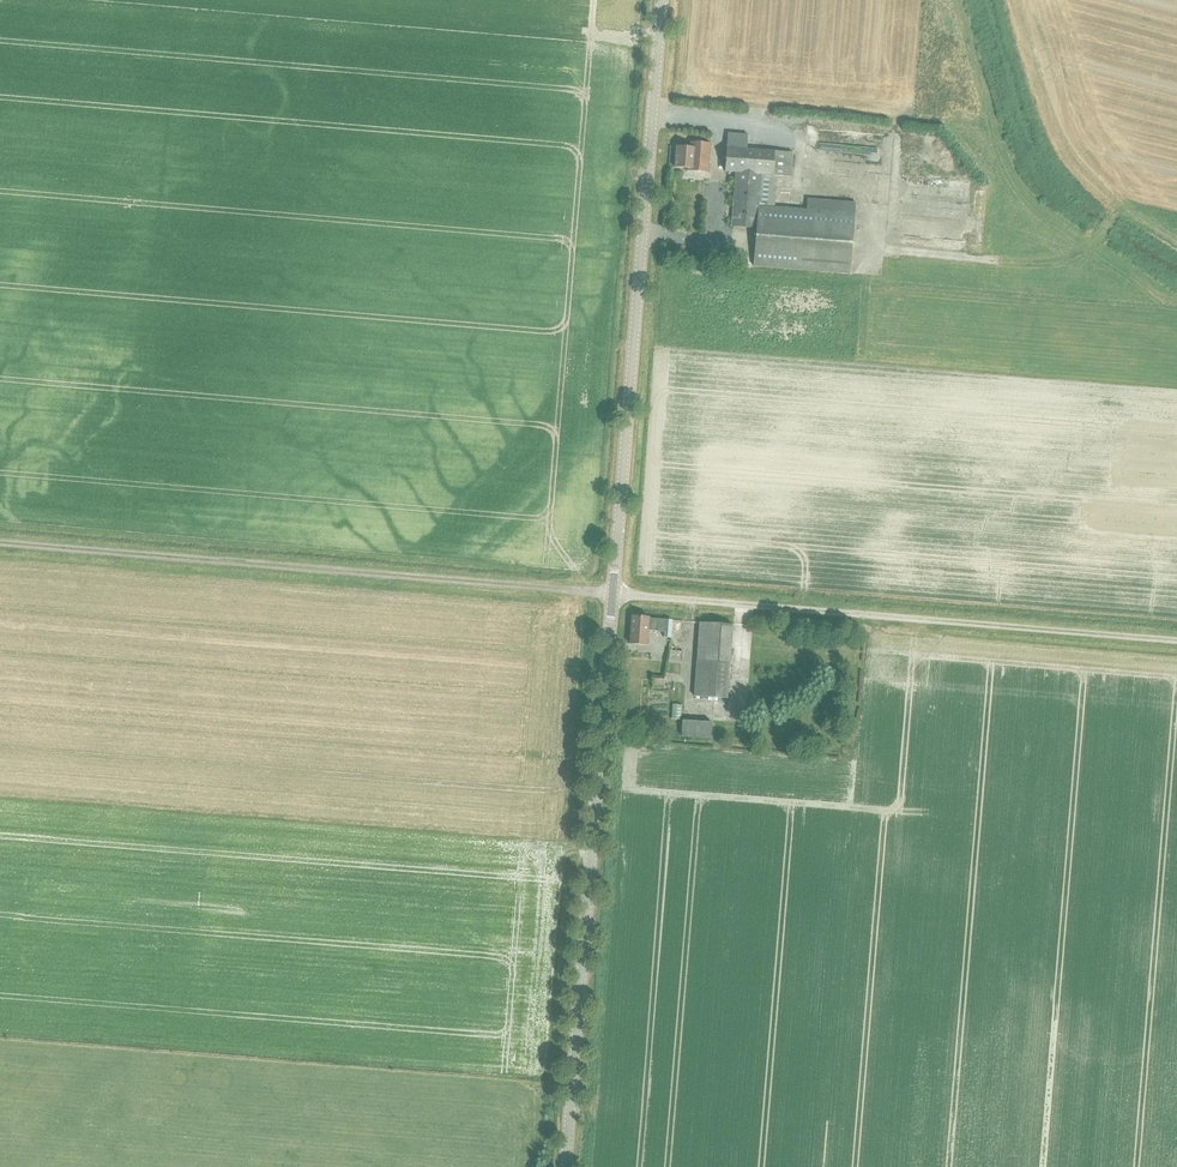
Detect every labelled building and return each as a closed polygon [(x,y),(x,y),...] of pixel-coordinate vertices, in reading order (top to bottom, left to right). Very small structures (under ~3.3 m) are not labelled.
[(725,171),(736,172),(776,175),(785,175),(787,152),(747,148),(748,142),(748,135),(728,133),(728,141),(725,171)] [(677,146),(675,168),(708,170),(710,144),(691,142),(690,147),(677,146)] [(774,207),(776,175),(736,172),(732,226),(757,228),(758,205),(774,207)] [(758,205),(757,228),(753,266),(851,273),(856,213),(774,207),(758,205)] [(670,638),(672,620),(632,616),(629,643),(646,645),(648,630),(663,632),(663,638),(670,638)] [(726,698),(732,625),(699,622),(694,695),(726,698)] [(664,677),(652,676),(652,688),(664,688),(664,677)] [(674,717),(682,717),(682,701),(674,701),(674,717)] [(712,723),(682,721),(681,737),(711,739),(712,723)]
